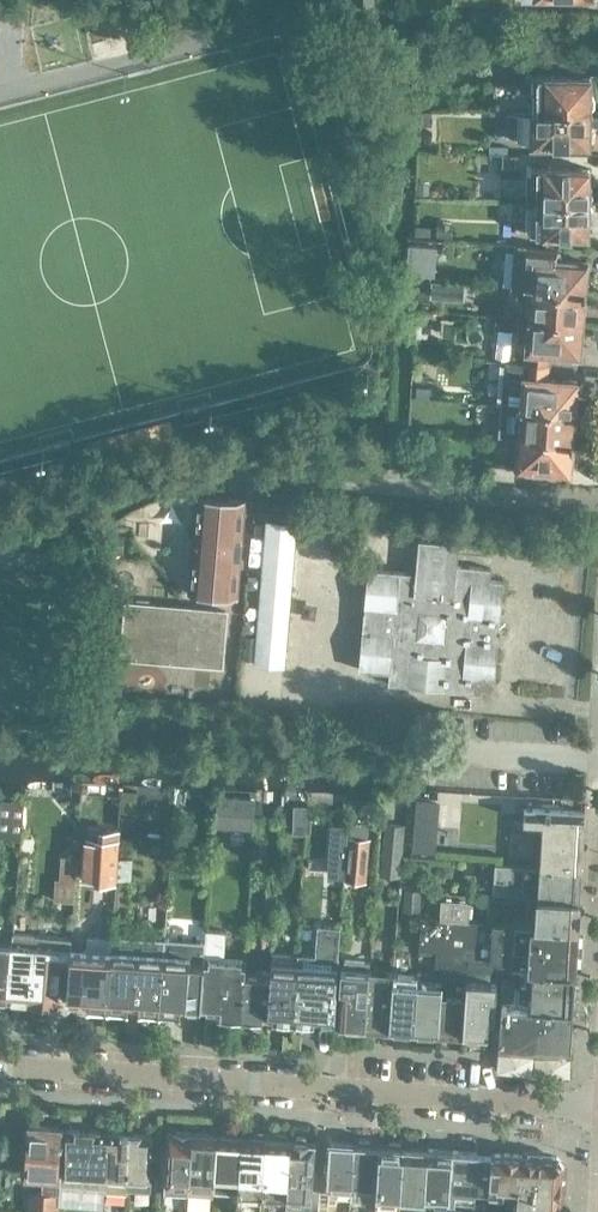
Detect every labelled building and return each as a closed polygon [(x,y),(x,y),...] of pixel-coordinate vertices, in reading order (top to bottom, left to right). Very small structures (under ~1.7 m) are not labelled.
[(452,71),(452,61),(441,61),(442,72),(452,71)] [(539,91),(539,108),(590,109),(590,106),(591,106),(594,103),(594,96),(591,92),(591,75),(533,74),(533,90),(539,91)] [(590,143),(590,126),(591,126),(594,123),(594,115),(591,112),(590,112),(590,109),(539,108),(538,125),(533,125),(532,142),(590,143)] [(420,110),(420,124),(433,124),(433,110),(420,110)] [(502,155),(502,166),(516,167),(516,156),(502,155)] [(538,182),(537,199),(589,200),(589,197),(590,197),(593,194),(593,187),(590,183),(589,183),(590,167),(532,165),(532,182),(538,182)] [(419,181),(419,194),(430,194),(430,181),(419,181)] [(589,203),(589,200),(537,199),(537,216),(531,216),(531,233),(588,234),(589,217),(592,214),(592,206),(589,203)] [(438,221),(437,236),(452,237),(453,222),(438,221)] [(416,224),(415,235),(431,236),(431,226),(416,224)] [(433,275),(436,246),(416,244),(411,244),(410,244),(409,254),(408,265),(407,272),(408,272),(433,275)] [(532,288),(585,294),(588,289),(585,287),(587,261),(558,259),(559,249),(520,246),(517,286),(532,288)] [(465,269),(435,266),(433,280),(464,283),(465,269)] [(463,298),(464,283),(433,280),(432,295),(463,298)] [(584,297),(585,294),(532,288),(530,318),(582,322),(583,309),(586,309),(587,297),(584,297)] [(582,324),(582,322),(530,318),(526,362),(550,364),(550,363),(551,363),(551,352),(551,350),(580,353),(581,336),(584,336),(585,324),(582,324)] [(549,377),(550,364),(526,362),(522,405),(575,410),(575,408),(578,408),(579,396),(576,396),(578,379),(549,377)] [(416,385),(415,396),(430,398),(431,386),(416,385)] [(416,398),(414,413),(448,414),(450,400),(416,398)] [(574,423),(575,411),(575,410),(522,405),(513,404),(510,434),(520,435),(572,440),(573,434),(576,435),(577,423),(574,423)] [(575,443),(572,440),(520,435),(517,466),(570,470),(572,444),(575,443)] [(488,463),(487,477),(516,479),(517,466),(488,463)] [(194,534),(190,534),(188,552),(193,552),(190,591),(189,591),(189,592),(238,597),(238,595),(237,595),(245,500),(246,500),(246,499),(197,494),(197,496),(198,496),(194,534)] [(285,661),(296,526),(267,524),(256,659),(285,661)] [(494,680),(504,580),(490,578),(491,567),(457,564),(459,541),(419,537),(416,572),(369,568),(359,668),(390,671),(389,682),(480,691),(481,679),(494,680)] [(222,661),(223,646),(226,610),(127,601),(123,652),(222,661)] [(122,796),(121,809),(137,810),(138,790),(122,789),(122,796)] [(216,824),(253,826),(255,797),(218,794),(216,824)] [(0,817),(0,835),(20,836),(23,799),(2,798),(0,817)] [(411,851),(435,853),(440,800),(416,798),(411,851)] [(307,832),(308,805),(294,804),(293,832),(307,832)] [(496,863),(496,866),(581,872),(585,810),(525,806),(524,820),(544,821),(540,866),(496,863)] [(385,821),(380,875),(401,876),(405,823),(385,821)] [(353,823),(353,835),(368,836),(369,824),(353,823)] [(329,861),(345,862),(348,825),(332,824),(329,861)] [(86,835),(84,883),(119,884),(120,836),(86,835)] [(348,881),(369,882),(371,836),(351,835),(348,881)] [(60,892),(76,893),(77,866),(60,866),(60,892)] [(578,926),(581,872),(496,866),(494,891),(537,895),(535,923),(578,926)] [(401,913),(418,914),(419,890),(402,889),(401,913)] [(470,900),(441,898),(439,917),(468,919),(470,900)] [(575,969),(578,926),(535,923),(535,924),(468,919),(439,917),(421,916),(419,948),(436,949),(435,965),(442,965),(463,967),(467,967),(468,959),(515,962),(514,965),(575,969)] [(242,1017),(245,968),(246,960),(226,959),(228,931),(207,929),(205,956),(201,1009),(221,1010),(221,1015),(224,1015),(227,1018),(239,1019),(242,1017)] [(32,1001),(37,934),(12,932),(11,948),(7,999),(32,1001)] [(56,1003),(59,963),(69,963),(71,937),(37,934),(32,1001),(56,1003)] [(297,971),(294,1020),(297,1020),(299,1023),(308,1023),(310,1021),(314,1021),(315,1017),(335,1018),(340,938),(318,937),(317,955),(298,954),(298,955),(297,971)] [(107,1007),(112,949),(85,947),(83,961),(85,961),(82,993),(81,1002),(87,1003),(87,1005),(91,1005),(94,1009),(101,1009),(104,1006),(107,1007)] [(11,948),(0,948),(0,999),(7,999),(11,948)] [(135,1006),(138,961),(136,960),(137,950),(112,949),(107,1007),(111,1007),(113,1010),(121,1010),(124,1008),(128,1008),(128,1006),(135,1006)] [(294,1020),(297,971),(298,955),(272,954),(271,970),(267,1018),(279,1019),(278,1021),(288,1022),(288,1020),(294,1020)] [(201,1011),(201,1009),(205,956),(191,955),(190,964),(164,962),(160,1010),(163,1010),(166,1013),(173,1014),(176,1011),(180,1012),(180,1009),(201,1011)] [(365,1027),(368,987),(370,987),(371,973),(372,960),(345,958),(344,968),(341,968),(340,986),(343,986),(341,1011),(340,1025),(365,1027)] [(160,1010),(164,962),(138,961),(135,1006),(140,1006),(139,1009),(143,1009),(146,1012),(154,1013),(157,1010),(160,1010)] [(463,1034),(467,973),(462,973),(463,967),(442,965),(441,982),(442,982),(439,1032),(463,1034)] [(571,1037),(575,969),(514,965),(513,977),(504,976),(502,999),(498,1051),(556,1056),(563,1050),(564,1042),(565,1042),(571,1037)] [(467,972),(467,973),(463,1034),(488,1036),(491,995),(489,995),(490,973),(486,968),(472,967),(467,972)] [(267,1018),(271,970),(245,968),(242,1017),(246,1017),(246,1019),(256,1020),(256,1018),(267,1018)] [(390,1029),(394,974),(371,973),(370,987),(368,987),(365,1027),(390,1029)] [(414,1031),(418,981),(418,976),(394,974),(390,1029),(414,1031)] [(442,982),(441,982),(437,982),(418,981),(414,1031),(439,1032),(442,982)] [(58,1182),(62,1127),(30,1125),(29,1127),(27,1130),(26,1138),(28,1141),(26,1173),(43,1174),(42,1184),(45,1184),(58,1184),(58,1182)] [(83,1185),(86,1129),(62,1127),(58,1182),(60,1182),(60,1184),(83,1185)] [(105,1187),(108,1130),(86,1129),(83,1185),(105,1187)] [(189,1193),(193,1131),(168,1129),(164,1191),(189,1193)] [(127,1190),(127,1188),(131,1132),(108,1130),(105,1187),(105,1189),(127,1190)] [(213,1195),(213,1192),(218,1133),(193,1131),(189,1193),(213,1195)] [(264,1176),(266,1136),(260,1135),(258,1131),(246,1131),(243,1134),(242,1134),(239,1174),(264,1176)] [(153,1134),(131,1132),(127,1188),(150,1189),(150,1178),(152,1150),(153,1134)] [(239,1174),(242,1134),(218,1133),(213,1192),(238,1193),(239,1174)] [(288,1187),(291,1138),(289,1137),(287,1134),(275,1133),(272,1136),(266,1136),(264,1176),(263,1192),(287,1193),(287,1187),(288,1187)] [(316,1139),(291,1138),(288,1187),(313,1188),(314,1163),(316,1139)] [(351,1193),(355,1142),(330,1140),(328,1164),(327,1189),(321,1190),(320,1201),(338,1202),(338,1197),(351,1197),(351,1193)] [(401,1185),(404,1145),(402,1145),(401,1141),(390,1141),(388,1144),(379,1144),(376,1194),(375,1207),(399,1208),(400,1195),(401,1185)] [(376,1194),(379,1144),(355,1142),(351,1193),(376,1194)] [(425,1196),(428,1147),(404,1145),(401,1185),(400,1195),(425,1196)] [(449,1198),(453,1149),(428,1147),(425,1196),(449,1198)] [(492,1151),(453,1149),(449,1198),(488,1200),(488,1189),(492,1151)] [(492,1151),(488,1189),(501,1190),(502,1177),(519,1178),(521,1153),(492,1151)] [(560,1194),(562,1161),(557,1156),(529,1154),(521,1153),(519,1178),(502,1177),(501,1190),(518,1191),(560,1194)] [(60,1184),(58,1184),(45,1184),(45,1192),(31,1191),(29,1211),(59,1211),(60,1184)] [(560,1194),(518,1191),(517,1211),(559,1211),(560,1194)]
